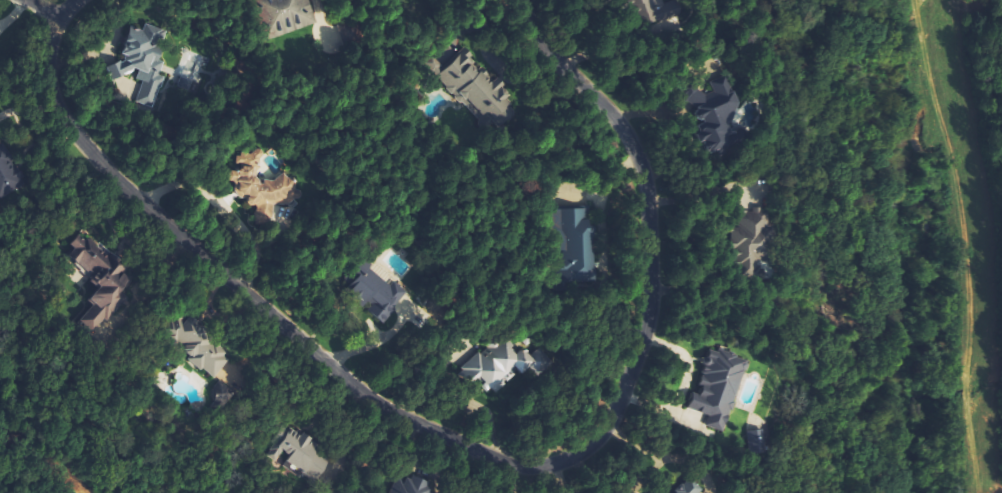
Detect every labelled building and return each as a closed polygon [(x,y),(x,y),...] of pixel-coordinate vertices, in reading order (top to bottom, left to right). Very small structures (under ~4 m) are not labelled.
[(308,0),(256,0),(268,40),(316,25),(308,0)] [(673,0),(671,0),(662,4),(661,0),(626,0),(636,26),(677,10),(673,0)] [(153,108),(154,105),(168,87),(172,76),(161,73),(164,63),(158,59),(164,38),(165,37),(166,33),(160,27),(147,24),(141,31),(136,29),(131,25),(122,55),(108,72),(120,81),(130,69),(139,72),(136,81),(141,82),(135,104),(153,108)] [(515,115),(506,90),(505,88),(500,78),(493,80),(485,71),(480,73),(477,70),(470,51),(457,56),(448,63),(441,65),(434,57),(426,63),(453,96),(459,94),(470,108),(471,111),(484,127),(486,132),(503,125),(515,115)] [(731,75),(687,94),(700,125),(693,128),(701,145),(704,144),(710,157),(748,141),(744,132),(740,134),(730,112),(744,106),(731,75)] [(25,185),(20,173),(19,174),(4,142),(0,144),(0,197),(25,185)] [(560,248),(562,280),(595,277),(590,209),(546,212),(549,249),(560,248)] [(736,271),(757,272),(758,252),(776,252),(778,211),(742,209),(740,228),(738,228),(736,271)] [(131,305),(126,298),(136,283),(124,274),(128,268),(125,263),(90,238),(86,231),(81,234),(69,252),(77,266),(82,269),(96,291),(89,301),(92,306),(80,322),(95,332),(101,323),(131,305)] [(383,323),(405,295),(365,262),(357,271),(361,274),(346,293),(383,323)] [(214,379),(228,362),(225,348),(215,350),(211,347),(207,330),(198,323),(197,316),(173,323),(175,330),(168,331),(174,357),(187,354),(189,361),(201,371),(205,371),(214,379)] [(481,354),(460,368),(464,381),(467,385),(481,381),(485,394),(501,389),(514,380),(521,375),(552,366),(552,365),(542,350),(536,352),(529,357),(517,339),(501,344),(491,351),(481,354)] [(692,411),(709,416),(706,428),(727,433),(747,357),(709,347),(692,411)] [(332,461),(316,451),(320,444),(303,434),(302,437),(283,426),(265,456),(277,463),(283,453),(290,457),(286,463),(319,483),(332,461)] [(430,484),(407,476),(404,486),(394,482),(390,492),(427,492),(430,484)] [(703,492),(690,477),(673,492),(702,492),(703,492)]
